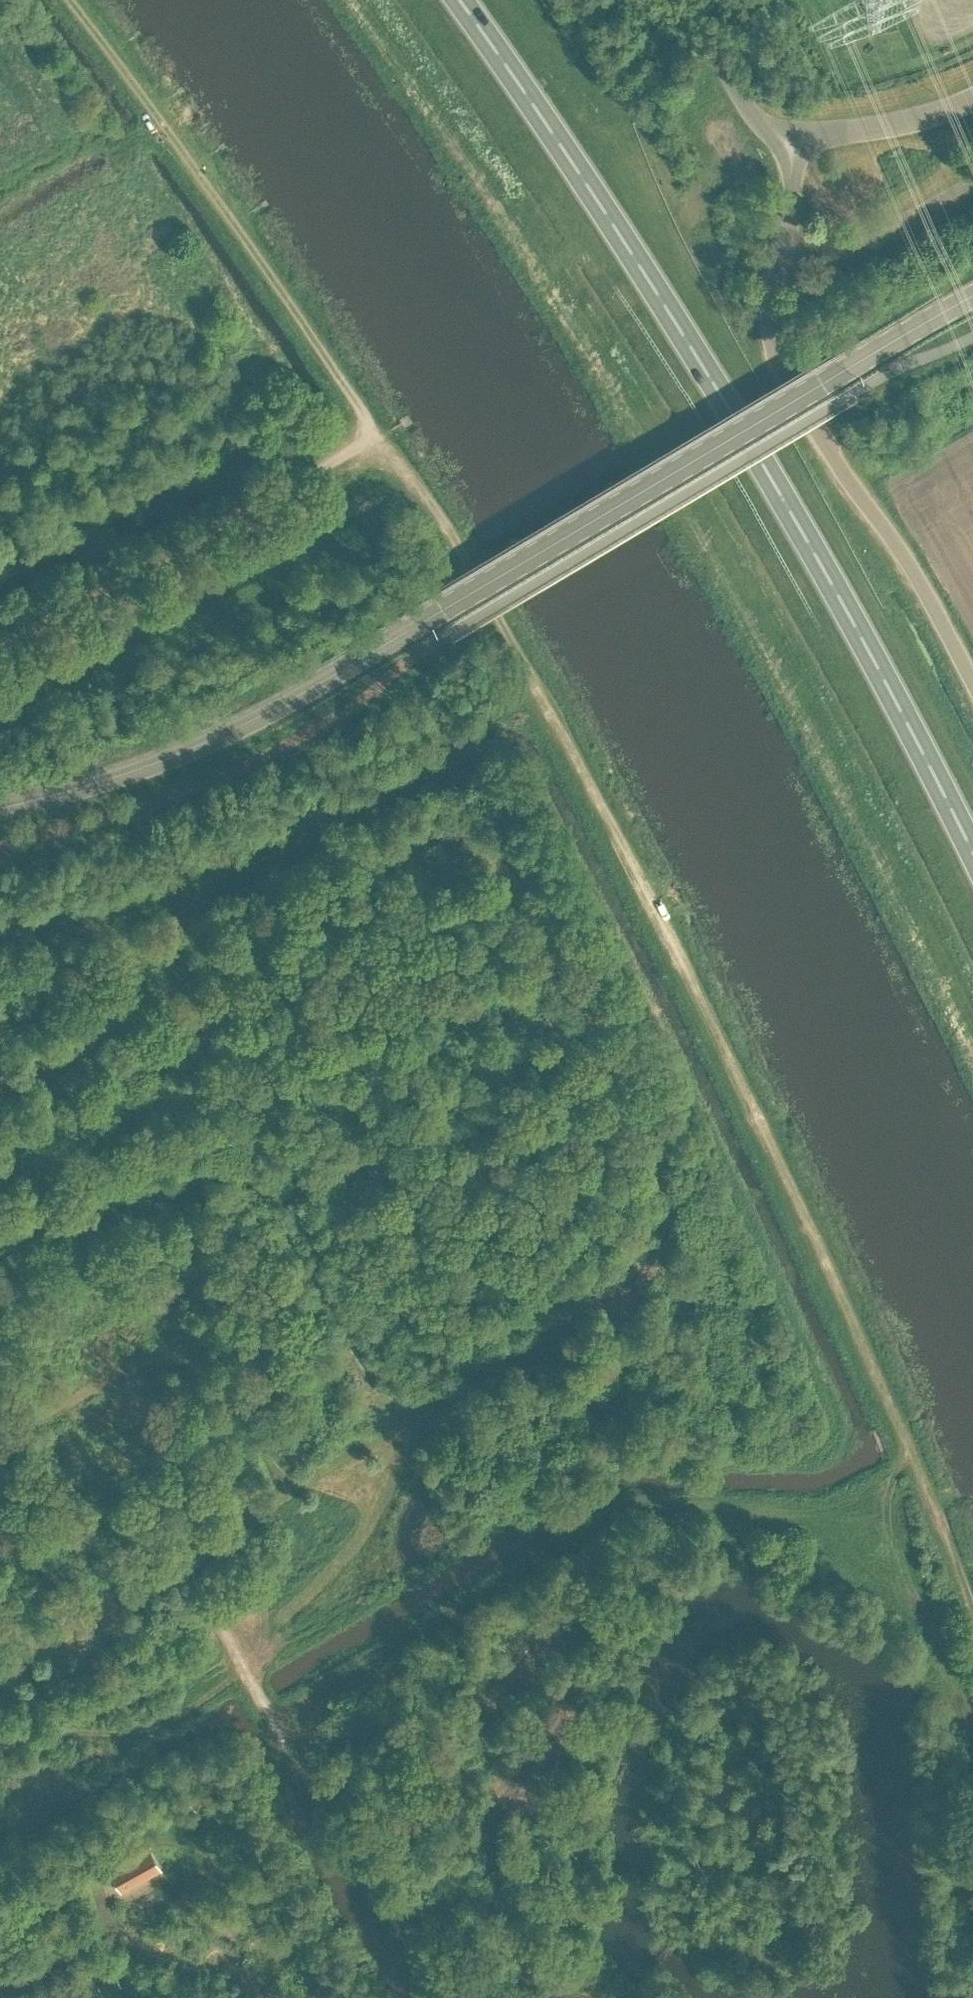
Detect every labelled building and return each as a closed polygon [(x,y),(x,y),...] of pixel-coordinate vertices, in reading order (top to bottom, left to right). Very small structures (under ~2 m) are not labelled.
[(132,1876),(158,1861),(153,1850),(112,1872),(122,1890),(135,1883),(132,1876)]
